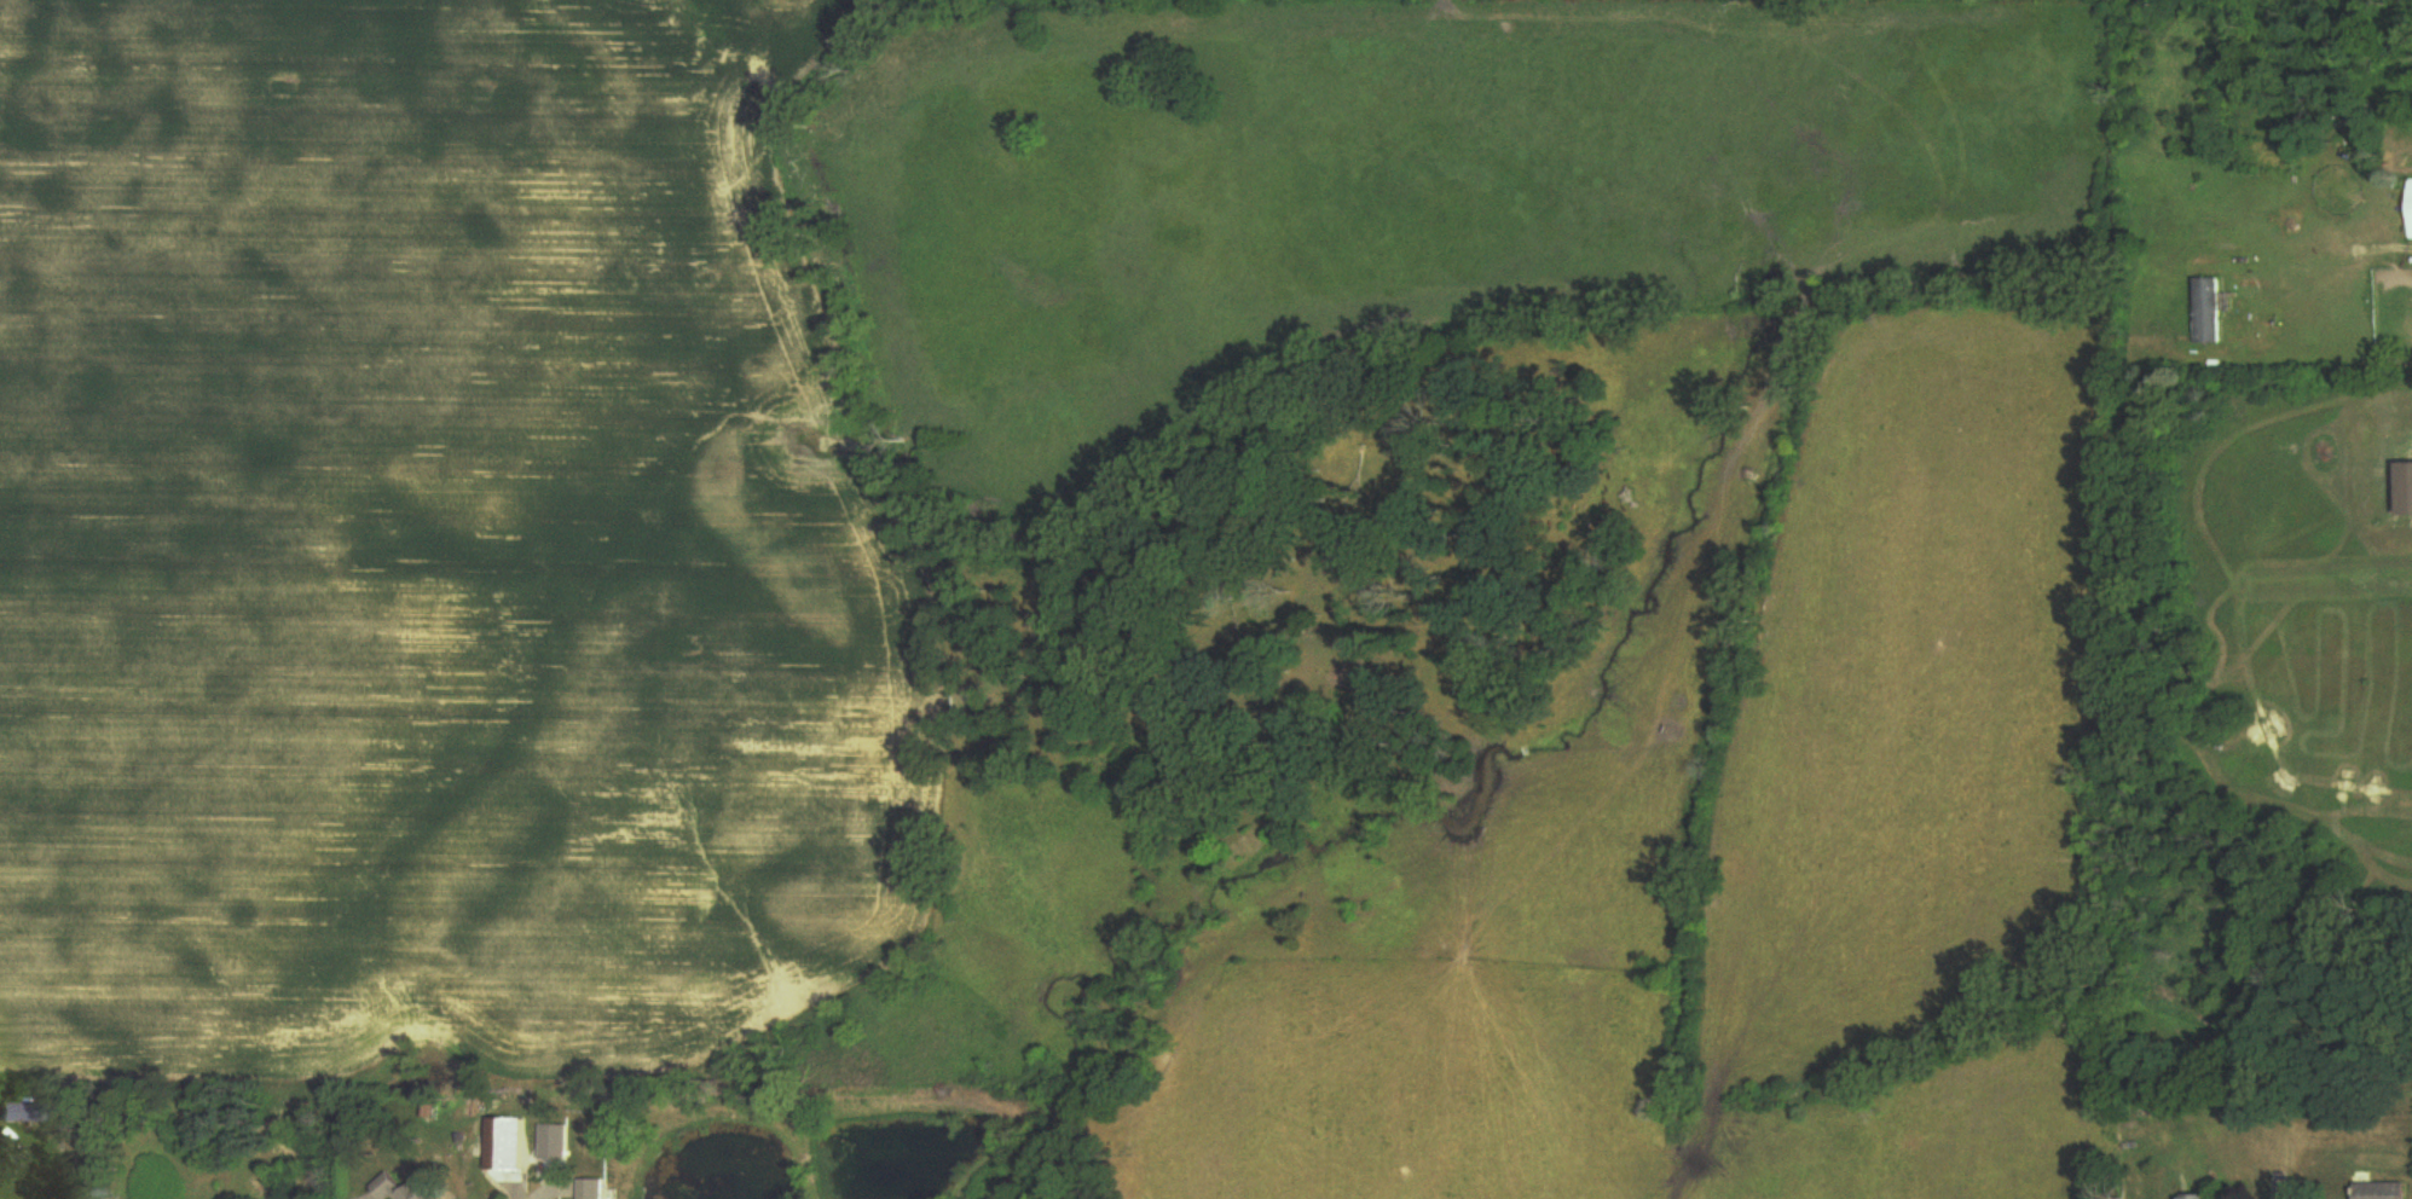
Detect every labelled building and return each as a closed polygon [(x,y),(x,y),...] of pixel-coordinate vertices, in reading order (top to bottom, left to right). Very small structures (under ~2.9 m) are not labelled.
[(2220,280),(2196,280),(2196,345),(2220,345),(2220,280)] [(398,1198),(434,1198),(421,1183),(410,1192),(393,1173),(375,1188),(385,1198),(397,1198),(398,1198)] [(608,1181),(586,1181),(585,1198),(608,1198),(608,1181)] [(2408,1184),(2359,1184),(2359,1198),(2408,1198),(2408,1184)]
